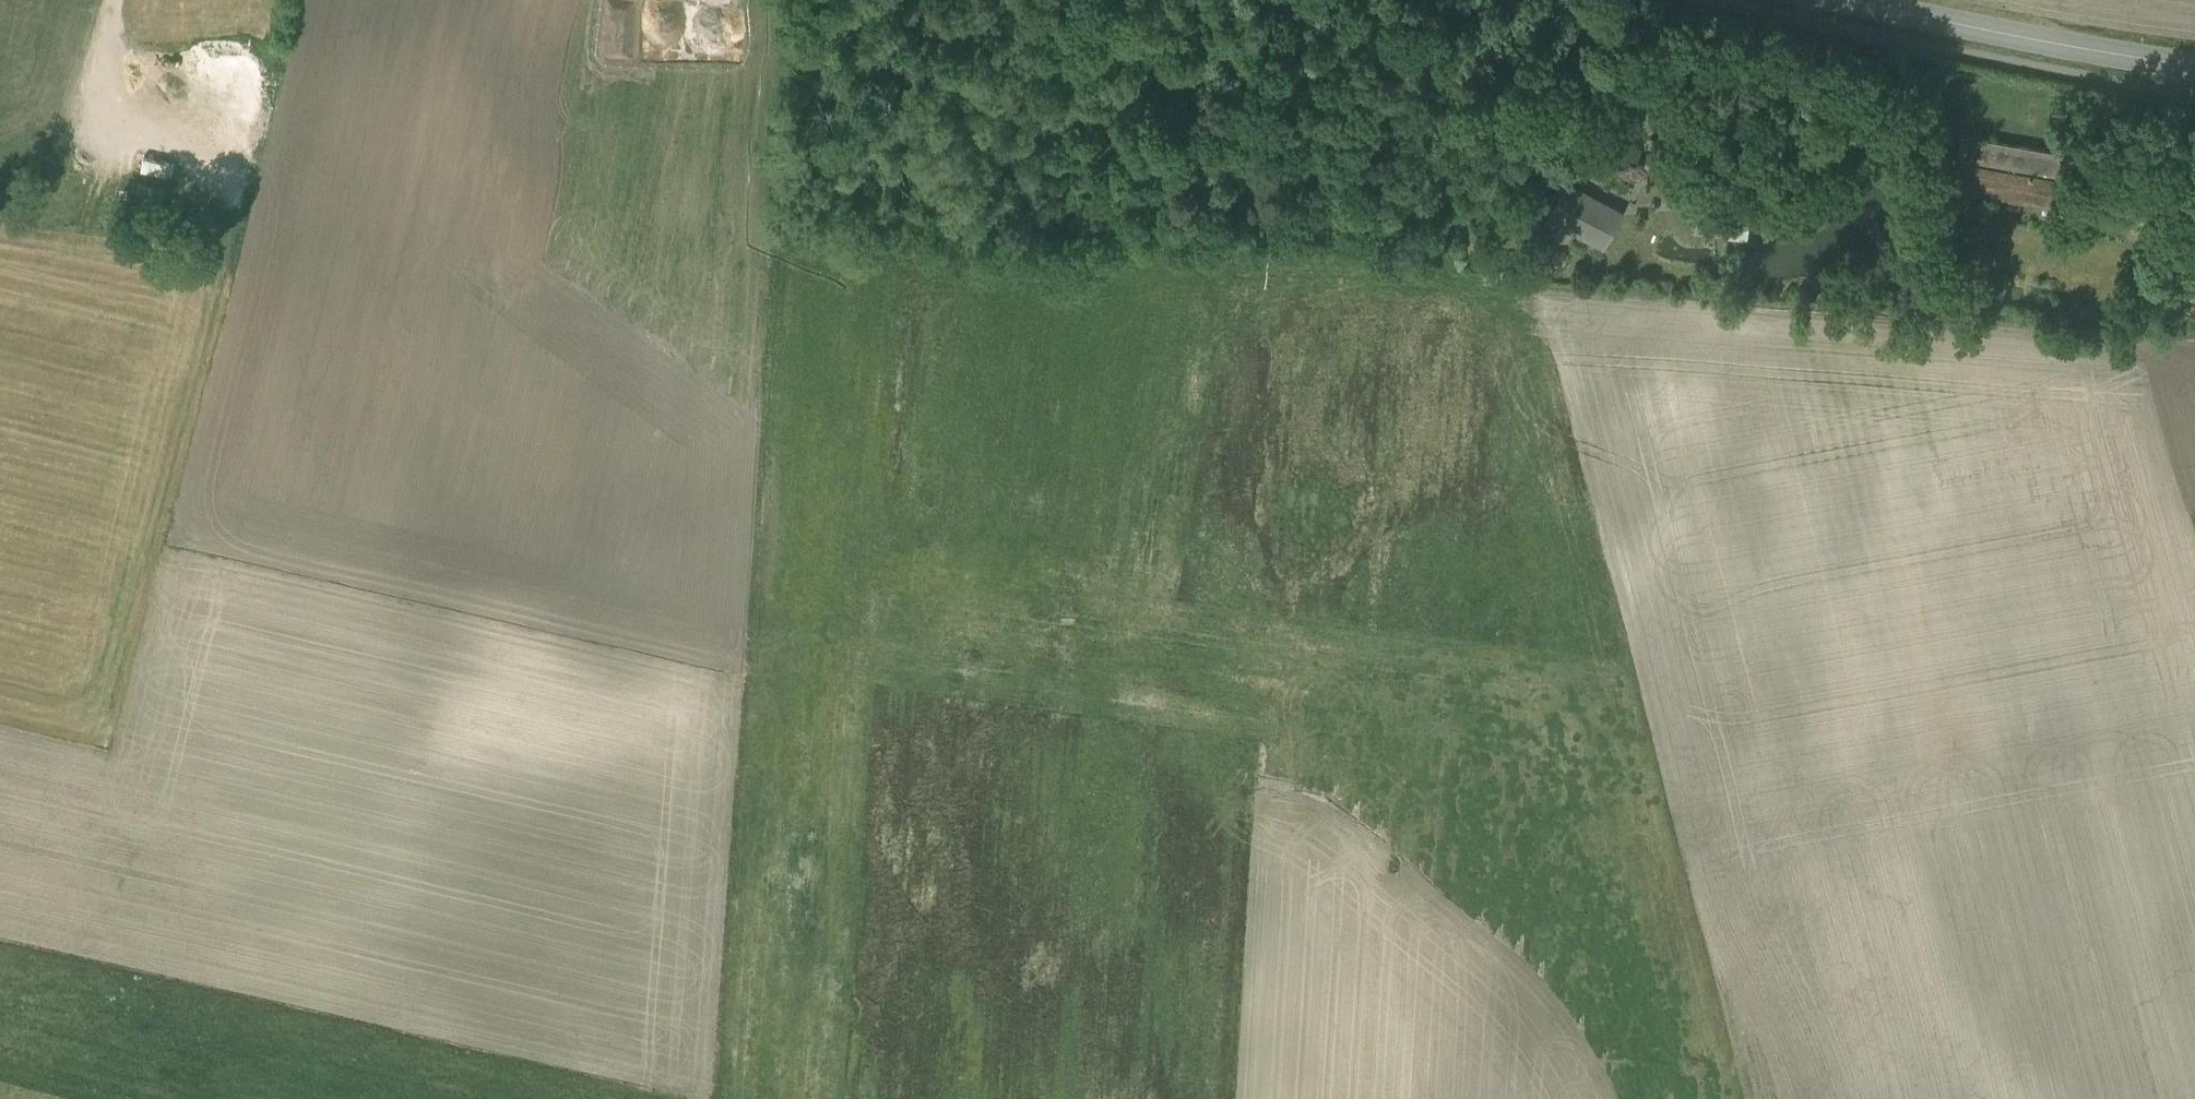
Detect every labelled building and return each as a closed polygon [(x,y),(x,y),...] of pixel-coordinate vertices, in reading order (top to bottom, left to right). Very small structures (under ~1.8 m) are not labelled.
[(2075,153),(1961,133),(1952,186),(2050,204),(2057,164),(2072,167),(2075,153)] [(1625,209),(1566,177),(1539,225),(1560,236),(1566,226),(1604,247),(1625,209)] [(1750,212),(1701,209),(1699,233),(1748,236),(1750,212)] [(1568,253),(1556,247),(1549,262),(1561,268),(1568,253)]
